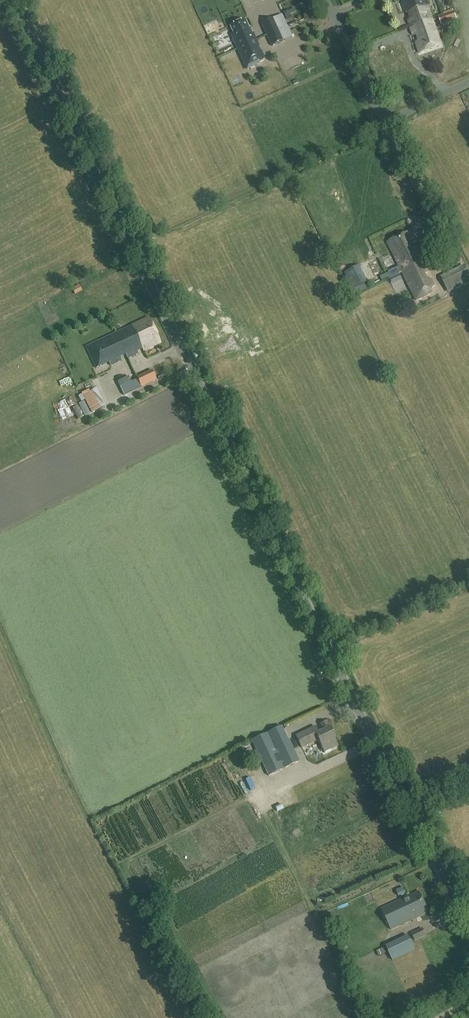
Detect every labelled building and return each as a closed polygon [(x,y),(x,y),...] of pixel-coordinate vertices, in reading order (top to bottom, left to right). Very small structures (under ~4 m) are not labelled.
[(425,0),(408,0),(402,2),(406,15),(409,15),(411,21),(408,22),(410,27),(432,19),(429,9),(428,9),(425,0)] [(454,12),(439,17),(441,26),(457,21),(454,12)] [(280,30),(275,19),(262,24),(267,35),(280,30)] [(432,19),(410,27),(413,36),(416,35),(418,41),(415,43),(419,54),(441,46),(432,19)] [(256,40),(253,34),(252,34),(249,29),(245,21),(232,27),(235,34),(232,35),(238,49),(256,40)] [(285,40),(280,30),(267,35),(272,46),(285,40)] [(256,40),(238,49),(248,70),(260,64),(259,62),(265,60),(261,51),(259,52),(257,48),(259,47),(256,40)] [(402,272),(423,261),(417,248),(415,249),(412,243),(416,241),(411,231),(387,242),(402,272)] [(373,276),(380,273),(374,259),(367,262),(373,276)] [(423,261),(402,272),(417,301),(433,294),(432,291),(431,288),(435,287),(431,280),(427,280),(425,275),(428,272),(423,261)] [(390,276),(395,270),(391,267),(386,273),(390,276)] [(446,288),(468,277),(464,268),(441,277),(446,288)] [(364,274),(347,282),(352,291),(354,290),(356,294),(367,289),(365,285),(368,284),(364,274)] [(110,366),(160,343),(148,318),(86,347),(96,369),(109,363),(110,366)] [(147,385),(143,375),(137,378),(137,380),(131,383),(129,377),(118,382),(124,396),(141,388),(147,385)] [(335,739),(326,721),(319,724),(322,731),(318,733),(314,726),(295,735),(301,748),(318,740),(324,753),(337,746),(334,739),(335,739)] [(287,740),(281,726),(251,740),(268,776),(298,761),(288,739),(287,740)] [(391,929),(428,912),(419,891),(381,908),(391,929)] [(415,941),(426,936),(422,928),(411,933),(415,941)] [(392,960),(415,950),(408,935),(385,946),(392,960)] [(373,941),(366,944),(368,949),(375,946),(373,941)]
